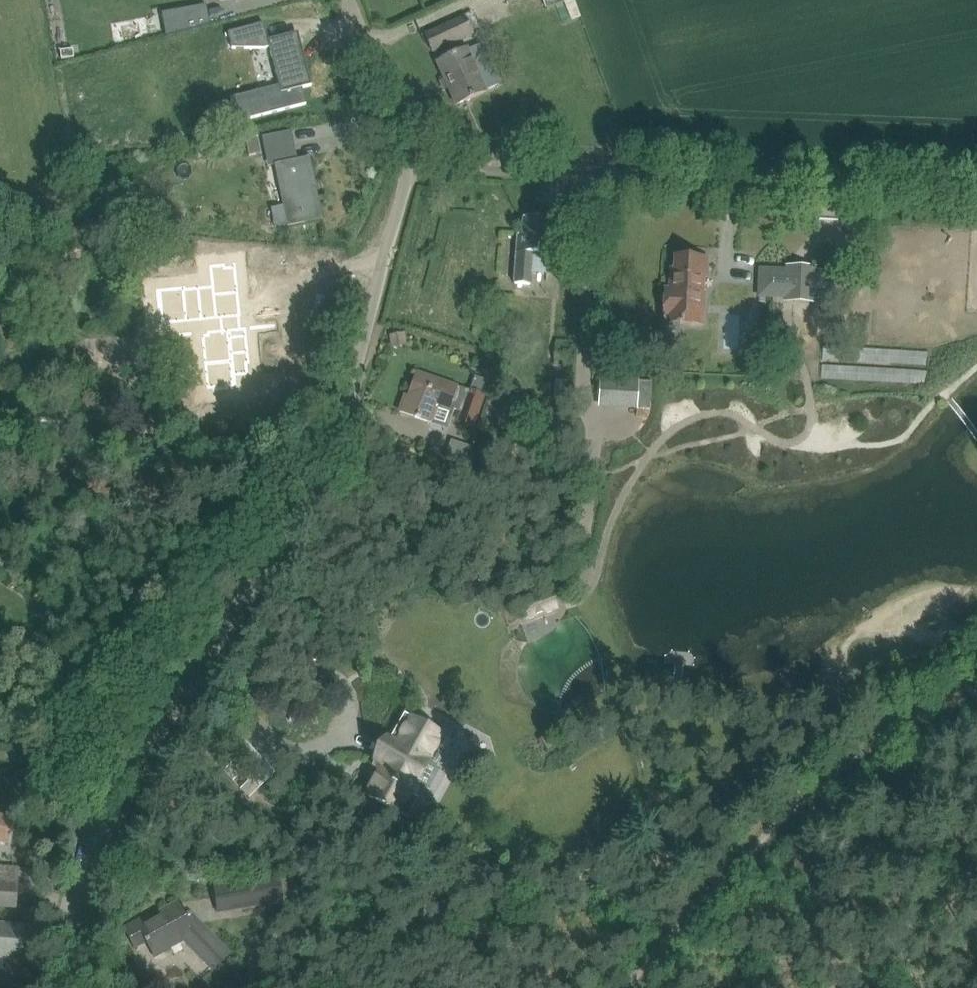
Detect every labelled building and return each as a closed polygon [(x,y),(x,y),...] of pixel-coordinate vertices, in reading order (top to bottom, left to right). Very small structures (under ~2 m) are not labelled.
[(548,8),(569,0),(545,0),(548,8)] [(206,5),(161,13),(166,37),(210,25),(206,5)] [(433,51),(451,43),(473,33),(466,17),(444,27),(426,35),(433,51)] [(264,23),(228,33),(232,48),(264,49),(269,47),(279,86),(231,98),(237,122),(306,104),(302,88),(312,86),(299,37),(298,37),(298,38),(289,40),(288,35),(268,40),(264,23)] [(73,49),(61,50),(62,59),(74,58),(73,49)] [(467,49),(456,54),(438,62),(457,105),(486,92),(477,70),(467,49)] [(294,132),(263,138),(266,152),(266,155),(267,155),(297,149),(294,133),(294,132)] [(253,139),(241,141),(245,157),(256,154),(253,139)] [(291,225),(302,223),(322,219),(310,158),(278,165),(291,225)] [(549,255),(550,240),(552,221),(524,218),(522,237),(518,236),(514,284),(531,285),(533,254),(549,255)] [(664,290),(663,316),(679,317),(679,324),(703,325),(703,310),(698,310),(699,293),(704,294),(704,292),(703,292),(703,276),(706,276),(706,258),(701,258),(689,257),(687,255),(681,255),(679,257),(676,256),(675,269),(672,269),(672,290),(664,290)] [(161,301),(159,301),(161,325),(220,319),(221,331),(207,332),(207,335),(202,336),(207,389),(212,389),(213,392),(228,390),(228,387),(234,387),(233,381),(235,381),(234,377),(248,375),(247,364),(250,364),(246,328),(240,329),(239,317),(241,317),(235,263),(210,266),(212,287),(186,289),(186,288),(160,290),(161,301)] [(760,268),(759,296),(786,297),(786,292),(812,293),(812,298),(839,299),(840,271),(813,270),(813,275),(787,274),(787,269),(760,268)] [(835,377),(927,379),(927,350),(843,348),(843,369),(835,369),(835,377)] [(406,396),(400,411),(415,417),(431,424),(437,407),(448,411),(449,408),(453,410),(453,409),(461,412),(458,421),(473,427),(484,397),(436,379),(418,373),(409,397),(406,396)] [(600,376),(598,401),(615,402),(616,377),(600,376)] [(549,590),(518,602),(526,620),(556,607),(554,602),(549,590)] [(385,767),(369,796),(408,818),(424,788),(430,791),(441,769),(438,767),(424,760),(439,733),(405,714),(390,741),(386,739),(374,761),(385,767)] [(280,778),(242,738),(230,749),(268,790),(280,778)] [(0,816),(0,842),(9,843),(12,818),(0,816)] [(214,887),(218,913),(284,904),(280,877),(214,887)] [(18,883),(0,881),(0,906),(16,907),(18,883)] [(188,917),(186,919),(177,903),(127,930),(135,946),(146,940),(156,957),(171,949),(170,947),(184,939),(214,969),(229,955),(199,924),(201,923),(192,914),(191,916),(191,915),(190,915),(189,914),(187,916),(188,917)] [(3,970),(3,960),(31,962),(34,926),(0,924),(0,969),(3,970)] [(24,987),(35,987),(36,977),(25,976),(24,987)]
